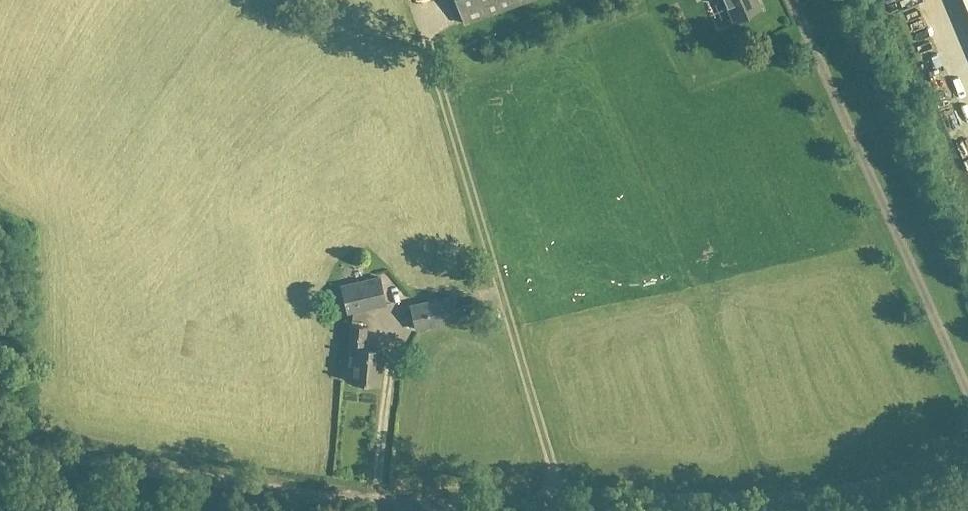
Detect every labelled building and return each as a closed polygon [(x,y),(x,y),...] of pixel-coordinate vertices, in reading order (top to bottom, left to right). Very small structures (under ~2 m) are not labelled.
[(464,25),(532,0),(455,0),(464,25)] [(762,11),(756,0),(724,0),(734,23),(762,11)] [(386,305),(382,287),(380,278),(340,288),(346,316),(387,307),(386,305)] [(415,333),(459,323),(453,296),(409,306),(415,333)] [(381,369),(383,352),(364,350),(366,328),(351,326),(348,352),(355,353),(352,383),(378,386),(379,369),(381,369)]
